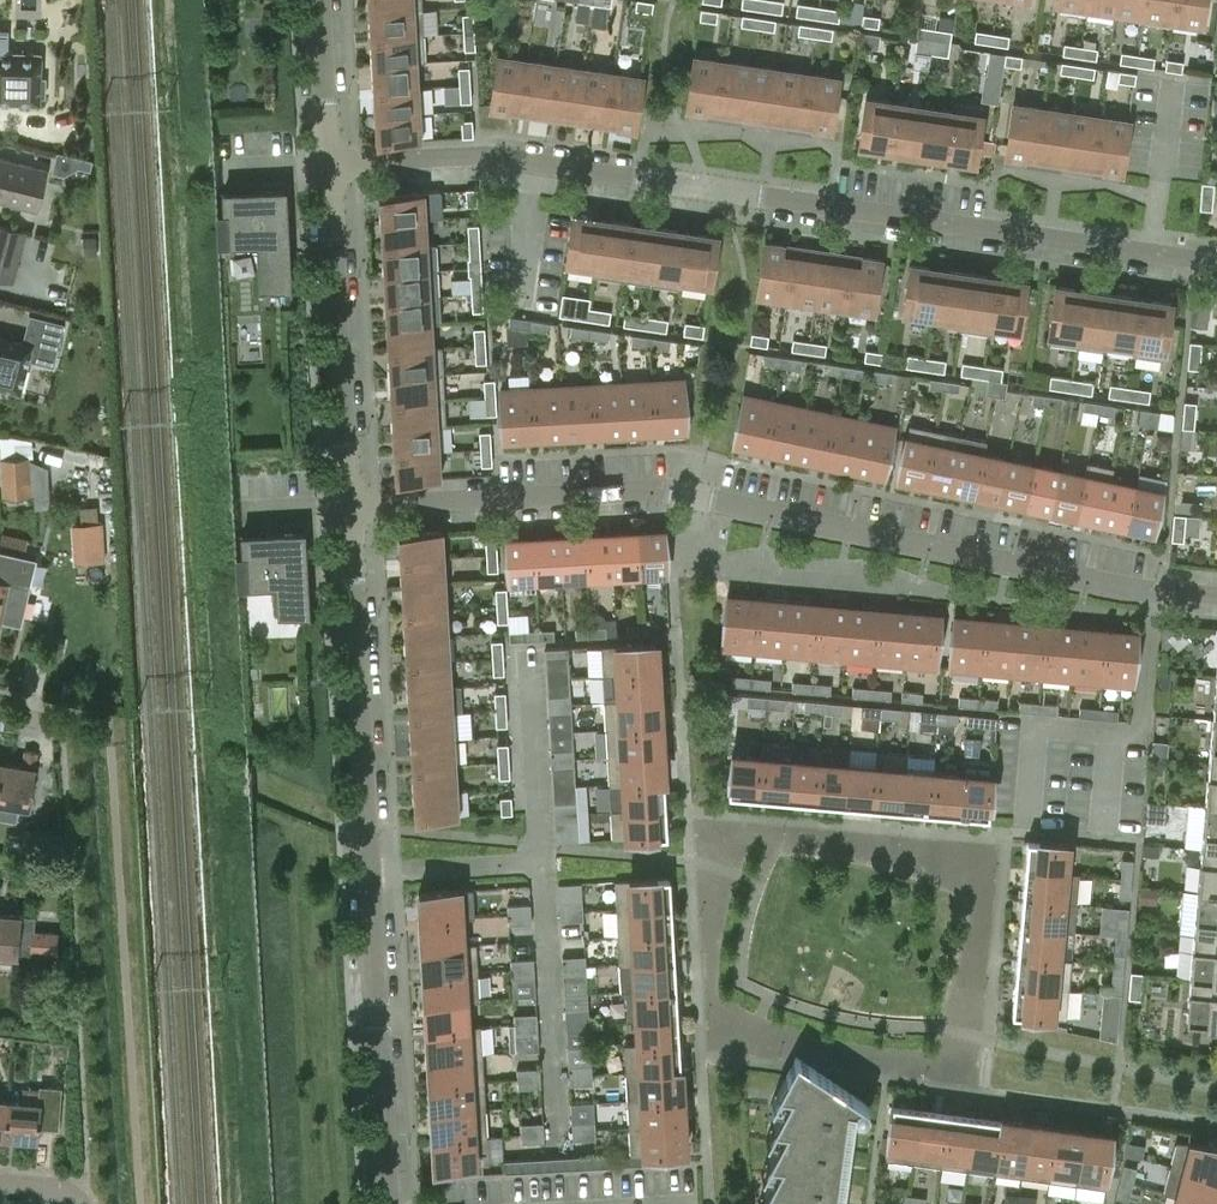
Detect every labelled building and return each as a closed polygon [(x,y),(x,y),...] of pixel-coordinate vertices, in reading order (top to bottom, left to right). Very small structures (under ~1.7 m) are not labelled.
[(368,11),(422,8),(422,0),(367,0),(368,11)] [(594,3),(597,4),(593,25),(607,27),(611,6),(611,0),(594,0),(594,3)] [(652,12),(654,1),(647,0),(636,0),(635,9),(652,12)] [(761,10),(762,0),(742,0),(741,7),(761,10)] [(780,0),(762,0),(761,10),(782,13),(784,1),(780,0)] [(1087,8),(1115,12),(1117,0),(1088,0),(1087,8)] [(1115,12),(1143,16),(1146,0),(1117,0),(1115,12)] [(1143,16),(1172,21),(1175,0),(1146,0),(1143,16)] [(1172,21),(1202,25),(1205,0),(1175,0),(1172,21)] [(796,15),(818,18),(819,6),(798,3),(796,15)] [(841,9),(819,6),(818,18),(839,21),(841,9)] [(368,11),(369,37),(423,34),(422,8),(368,11)] [(701,8),(699,19),(716,21),(717,11),(701,8)] [(462,14),(463,32),(474,31),(473,13),(462,14)] [(863,14),(862,24),(878,27),(879,16),(863,14)] [(741,25),(758,27),(759,17),(742,15),(741,25)] [(759,17),(758,27),(774,30),(775,19),(759,17)] [(798,33),(815,36),(816,25),(799,23),(798,33)] [(816,25),(815,36),(831,38),(832,28),(816,25)] [(918,26),(917,36),(933,39),(935,28),(918,26)] [(951,31),(935,28),(933,39),(934,39),(950,41),(951,31)] [(0,29),(0,101),(39,102),(39,96),(45,97),(46,77),(39,77),(40,52),(7,51),(7,30),(0,29)] [(974,41),(991,43),(993,33),(976,30),(974,41)] [(474,31),(463,32),(464,50),(475,49),(474,31)] [(860,32),(859,44),(877,46),(879,35),(860,32)] [(993,33),(991,43),(1007,46),(1009,35),(993,33)] [(369,37),(371,63),(425,60),(423,34),(369,37)] [(934,39),(933,39),(917,36),(914,50),(932,53),(934,39)] [(950,41),(934,39),(932,53),(948,55),(950,41)] [(1062,54),(1079,56),(1081,46),(1064,43),(1062,54)] [(1097,48),(1081,46),(1079,56),(1096,59),(1097,48)] [(1002,77),(1004,64),(1006,53),(991,51),(990,63),(988,75),(1002,77)] [(1119,62),(1136,65),(1138,54),(1121,52),(1119,62)] [(1006,53),(1004,64),(1020,66),(1022,56),(1006,53)] [(1154,57),(1138,54),(1136,65),(1153,67),(1154,57)] [(490,108),(520,113),(528,60),(498,56),(490,108)] [(686,109),(716,113),(724,61),(694,57),(686,109)] [(1167,58),(1165,69),(1181,71),(1183,61),(1167,58)] [(371,63),(372,89),(418,86),(416,62),(425,61),(425,60),(371,63)] [(556,64),(528,60),(520,113),(548,117),(556,64)] [(752,65),(724,61),(716,113),(744,118),(752,65)] [(1060,72),(1077,75),(1078,64),(1061,62),(1060,72)] [(584,69),(556,64),(548,117),(577,121),(584,69)] [(1078,64),(1077,75),(1093,77),(1094,67),(1078,64)] [(781,69),(752,65),(744,118),(773,122),(781,69)] [(458,67),(459,84),(470,83),(469,67),(458,67)] [(613,73),(584,69),(577,121),(605,125),(613,73)] [(809,74),(781,69),(773,122),(801,126),(809,74)] [(1135,83),(1136,73),(1119,70),(1118,81),(1135,83)] [(613,73),(605,125),(635,130),(642,77),(613,73)] [(809,74),(801,126),(831,130),(839,78),(809,74)] [(470,83),(459,84),(460,102),(471,102),(470,83)] [(372,89),(374,115),(419,112),(418,86),(372,89)] [(859,146),(888,150),(895,102),(866,97),(859,146)] [(951,110),(924,106),(917,154),(945,158),(953,101),(951,110)] [(953,101),(945,158),(975,163),(983,106),(953,101)] [(924,106),(895,102),(888,150),(917,154),(924,106)] [(1005,156),(1035,160),(1043,108),(1013,104),(1005,156)] [(1071,112),(1043,108),(1035,160),(1063,165),(1071,112)] [(421,139),(419,112),(374,115),(375,142),(421,139)] [(1099,116),(1071,112),(1063,165),(1092,169),(1099,116)] [(1099,116),(1092,169),(1121,173),(1129,121),(1099,116)] [(461,120),(462,137),(473,136),(472,119),(461,120)] [(36,211),(46,170),(0,159),(0,202),(36,211)] [(1216,181),(1216,170),(1205,168),(1204,180),(1216,181)] [(1211,210),(1214,184),(1202,182),(1200,209),(1211,210)] [(476,188),(465,189),(466,206),(477,205),(476,188)] [(260,291),(290,289),(285,189),(223,192),(225,218),(218,219),(219,243),(226,242),(226,248),(258,246),(260,291)] [(379,220),(425,218),(424,191),(378,194),(379,220)] [(593,275),(594,275),(602,219),(573,214),(566,263),(594,267),(593,275)] [(379,220),(381,246),(427,244),(425,218),(379,220)] [(631,223),(602,219),(594,275),(623,280),(631,223)] [(659,227),(631,223),(623,280),(651,284),(659,227)] [(468,241),(479,241),(478,224),(467,224),(468,241)] [(12,281),(25,233),(0,226),(0,278),(12,281)] [(688,231),(659,227),(651,284),(679,288),(688,231)] [(688,231),(679,288),(680,288),(682,280),(710,284),(717,236),(688,231)] [(93,238),(85,239),(85,253),(94,252),(93,238)] [(480,258),(479,241),(468,241),(469,258),(480,258)] [(381,246),(382,272),(437,269),(435,243),(427,244),(381,246)] [(757,295),(787,299),(794,247),(765,243),(757,295)] [(823,251),(794,247),(787,299),(815,304),(823,251)] [(851,255),(823,251),(815,304),(844,308),(851,255)] [(851,255),(844,308),(873,312),(881,260),(851,255)] [(903,312),(933,317),(940,268),(910,264),(903,312)] [(968,273),(940,268),(933,317),(960,321),(959,329),(960,329),(968,273)] [(382,272),(384,298),(438,295),(437,269),(382,272)] [(996,277),(968,273),(960,329),(988,333),(996,277)] [(471,293),(482,292),(481,274),(470,275),(471,293)] [(1026,281),(996,277),(988,333),(989,334),(990,325),(1019,329),(1026,281)] [(1047,342),(1077,347),(1084,293),(1074,291),(1075,288),(1055,285),(1047,342)] [(1095,294),(1084,293),(1077,347),(1105,351),(1113,294),(1095,291),(1095,294)] [(483,311),(482,292),(471,293),(472,311),(483,311)] [(1132,297),(1113,294),(1105,351),(1106,351),(1107,342),(1134,346),(1133,355),(1134,355),(1141,301),(1131,300),(1132,297)] [(384,298),(385,324),(440,321),(438,295),(384,298)] [(1141,301),(1134,355),(1163,359),(1171,303),(1152,300),(1152,303),(1141,301)] [(1193,303),(1191,326),(1209,327),(1211,304),(1193,303)] [(569,316),(588,319),(589,308),(570,305),(569,316)] [(610,311),(589,308),(588,319),(609,322),(610,311)] [(623,325),(644,328),(646,316),(625,313),(623,325)] [(63,323),(30,314),(23,342),(0,337),(0,386),(19,391),(28,359),(53,365),(63,323)] [(508,326),(527,328),(527,318),(510,316),(508,326)] [(667,319),(646,316),(644,328),(666,331),(667,319)] [(527,318),(527,328),(547,331),(548,322),(527,318)] [(440,321),(385,324),(387,350),(441,347),(441,346),(433,346),(431,323),(440,322),(440,321)] [(702,336),(704,325),(685,322),(684,333),(702,336)] [(570,335),(589,337),(588,327),(571,325),(570,335)] [(588,327),(589,337),(608,340),(609,330),(588,327)] [(474,345),(485,344),(484,328),(473,328),(474,345)] [(768,335),(751,333),(750,343),(767,346),(768,335)] [(631,344),(650,346),(649,336),(632,334),(631,344)] [(649,336),(650,346),(669,349),(670,339),(649,336)] [(791,350),(808,352),(810,341),(793,339),(791,350)] [(826,344),(810,341),(808,352),(825,354),(826,344)] [(1201,342),(1189,341),(1187,368),(1199,369),(1201,342)] [(486,362),(485,344),(474,345),(475,363),(486,362)] [(387,350),(388,376),(443,373),(441,347),(387,350)] [(881,363),(882,352),(867,350),(865,361),(881,363)] [(763,363),(782,366),(784,356),(764,353),(763,363)] [(906,366),(925,369),(926,357),(908,355),(906,366)] [(784,356),(782,366),(801,369),(802,359),(784,356)] [(926,357),(925,369),(944,372),(945,360),(926,357)] [(823,372),(842,375),(844,365),(824,362),(823,372)] [(961,373),(982,377),(983,365),(962,362),(961,373)] [(844,365),(842,375),(861,377),(862,368),(844,365)] [(988,377),(998,379),(1001,379),(1002,368),(983,365),(982,377),(988,377)] [(874,369),(872,379),(893,382),(894,372),(874,369)] [(388,376),(390,402),(444,399),(443,373),(388,376)] [(1049,387),(1070,390),(1072,378),(1051,375),(1049,387)] [(929,387),(944,389),(945,379),(930,377),(929,387)] [(998,379),(988,377),(986,393),(995,395),(998,379)] [(1093,381),(1072,378),(1070,390),(1092,394),(1093,381)] [(484,396),(495,396),(494,379),(483,379),(484,396)] [(960,381),(945,379),(944,389),(959,391),(960,381)] [(1007,380),(1001,379),(998,379),(995,395),(1005,396),(1007,380)] [(652,382),(655,430),(686,429),(683,380),(652,382)] [(652,382),(622,384),(624,432),(655,430),(652,382)] [(622,384),(591,385),(594,434),(624,432),(622,384)] [(1108,396),(1127,399),(1129,387),(1110,384),(1108,396)] [(591,385),(561,387),(564,436),(594,434),(591,385)] [(561,387),(531,389),(534,437),(564,436),(561,387)] [(1150,390),(1129,387),(1127,399),(1149,402),(1150,390)] [(503,439),(534,437),(531,389),(500,391),(503,439)] [(1032,402),(1046,404),(1048,394),(1033,392),(1032,402)] [(1048,394),(1046,404),(1061,406),(1063,396),(1048,394)] [(496,414),(495,396),(484,396),(485,414),(496,414)] [(734,443),(764,450),(774,402),(744,396),(734,443)] [(390,402),(391,428),(446,425),(444,399),(390,402)] [(1083,409),(1098,411),(1099,402),(1084,400),(1083,409)] [(1184,401),(1182,427),(1193,428),(1196,402),(1184,401)] [(804,409),(774,402),(764,450),(794,456),(804,409)] [(1099,402),(1098,411),(1113,414),(1114,404),(1099,402)] [(1072,406),(1070,420),(1076,421),(1078,407),(1072,406)] [(1139,423),(1148,425),(1150,409),(1141,408),(1139,423)] [(833,415),(804,409),(794,456),(823,462),(833,415)] [(1150,409),(1148,425),(1158,426),(1160,411),(1150,409)] [(863,421),(833,415),(823,462),(853,468),(863,421)] [(863,421),(853,468),(884,475),(894,427),(863,421)] [(897,477),(924,483),(935,429),(909,424),(897,477)] [(391,428),(393,454),(439,451),(437,426),(446,426),(446,425),(391,428)] [(960,435),(935,429),(924,483),(949,488),(960,435)] [(480,449),(491,448),(490,431),(479,432),(480,449)] [(2,453),(34,454),(35,435),(2,434),(2,453)] [(986,440),(960,435),(949,488),(975,494),(983,454),(986,440)] [(492,465),(491,448),(480,449),(481,465),(492,465)] [(440,478),(439,451),(393,454),(394,481),(440,478)] [(1008,459),(983,454),(975,494),(1000,499),(1008,459)] [(1,457),(4,496),(27,495),(25,455),(1,457)] [(1034,465),(1008,459),(1000,499),(1025,504),(1034,465)] [(1084,475),(1059,470),(1051,510),(1076,515),(1087,461),(1084,475)] [(1113,467),(1087,461),(1076,515),(1101,520),(1113,467)] [(1059,470),(1034,465),(1025,504),(1051,510),(1059,470)] [(1114,467),(1113,467),(1101,520),(1127,526),(1135,486),(1111,481),(1114,467)] [(1161,492),(1135,486),(1127,526),(1153,531),(1161,492)] [(1176,499),(1175,513),(1186,514),(1192,515),(1193,500),(1176,499)] [(1174,513),(1171,539),(1183,541),(1186,514),(1175,513),(1174,513)] [(109,560),(107,520),(76,521),(78,561),(109,560)] [(399,559),(443,557),(441,530),(397,532),(399,559)] [(279,617),(308,615),(303,531),(242,535),(244,561),(237,561),(238,585),(245,585),(245,590),(277,588),(279,617)] [(637,532),(639,573),(666,571),(664,531),(637,532)] [(637,532),(611,534),(614,574),(639,573),(637,532)] [(611,534),(585,535),(588,575),(614,574),(611,534)] [(585,535),(559,537),(562,577),(588,575),(585,535)] [(484,537),(485,554),(496,553),(495,537),(484,537)] [(559,537),(534,538),(536,578),(562,577),(559,537)] [(509,580),(536,578),(534,538),(507,539),(509,580)] [(496,553),(485,554),(486,571),(497,570),(496,553)] [(399,559),(400,585),(444,583),(443,557),(399,559)] [(0,582),(0,620),(18,625),(27,588),(0,582)] [(400,585),(402,611),(446,608),(444,583),(400,585)] [(496,588),(497,605),(508,604),(507,588),(496,588)] [(723,645),(754,648),(758,600),(727,597),(723,645)] [(788,602),(758,600),(754,648),(784,651),(788,602)] [(818,605),(788,602),(784,651),(814,653),(818,605)] [(508,604),(497,605),(498,622),(508,621),(508,604)] [(849,608),(818,605),(814,653),(844,656),(849,608)] [(402,611),(403,637),(447,634),(446,608),(402,611)] [(879,611),(849,608),(844,656),(874,659),(879,611)] [(909,613),(879,611),(874,659),(904,662),(909,613)] [(909,613),(904,662),(936,664),(940,616),(909,613)] [(950,666),(981,669),(985,620),(954,617),(950,666)] [(1015,623),(985,620),(981,669),(1011,671),(1015,623)] [(642,623),(643,633),(658,632),(657,622),(642,623)] [(628,634),(643,633),(642,623),(627,624),(628,634)] [(1046,626),(1015,623),(1011,671),(1041,674),(1046,626)] [(1164,623),(1162,646),(1165,646),(1174,639),(1179,645),(1190,636),(1181,624),(1175,629),(1170,623),(1164,623)] [(591,626),(591,636),(606,635),(606,625),(591,626)] [(576,637),(591,636),(591,626),(575,627),(576,637)] [(1076,628),(1046,626),(1041,674),(1071,677),(1076,628)] [(539,629),(539,639),(554,638),(554,628),(539,629)] [(1106,631),(1076,628),(1071,677),(1101,679),(1106,631)] [(524,640),(539,639),(539,629),(524,630),(524,640)] [(1106,631),(1101,679),(1133,682),(1137,634),(1106,631)] [(403,637),(405,663),(449,660),(447,634),(403,637)] [(491,641),(492,657),(503,657),(502,640),(491,641)] [(602,674),(657,671),(656,642),(601,646),(602,674)] [(568,657),(567,647),(566,647),(544,649),(545,658),(568,657)] [(503,657),(492,657),(493,674),(504,674),(503,657)] [(405,663),(406,688),(451,686),(449,660),(405,663)] [(604,700),(604,701),(659,698),(657,671),(602,674),(602,675),(617,674),(618,699),(604,700)] [(1171,672),(1160,671),(1159,686),(1170,687),(1171,672)] [(731,684),(750,686),(751,676),(732,674),(731,684)] [(751,676),(750,686),(770,687),(771,678),(751,676)] [(791,689),(811,691),(812,681),(792,680),(791,689)] [(812,681),(811,691),(830,693),(831,683),(812,681)] [(852,695),(871,697),(872,687),(853,685),(852,695)] [(406,688),(408,714),(452,712),(451,686),(406,688)] [(872,687),(871,697),(890,698),(891,688),(872,687)] [(902,689),(901,699),(922,701),(922,691),(902,689)] [(494,692),(495,709),(506,709),(505,692),(494,692)] [(547,695),(548,704),(570,703),(570,693),(547,695)] [(746,705),(765,707),(766,696),(747,694),(746,705)] [(958,704),(977,706),(978,696),(959,695),(958,704)] [(766,696),(765,707),(785,709),(785,698),(766,696)] [(978,696),(977,706),(997,708),(998,698),(978,696)] [(604,701),(605,728),(660,725),(659,698),(604,701)] [(803,710),(823,712),(824,701),(804,699),(803,710)] [(1019,710),(1038,712),(1039,702),(1019,700),(1019,710)] [(824,701),(823,712),(842,714),(843,703),(824,701)] [(1039,702),(1038,712),(1057,713),(1058,704),(1039,702)] [(570,703),(548,704),(548,714),(571,712),(570,703)] [(879,730),(880,717),(881,706),(862,704),(861,715),(867,716),(866,729),(879,730)] [(900,708),(881,706),(880,717),(899,719),(900,708)] [(1079,715),(1098,717),(1099,707),(1080,706),(1079,715)] [(1099,707),(1098,717),(1117,719),(1118,709),(1099,707)] [(506,709),(495,709),(496,726),(507,725),(506,709)] [(918,720),(920,720),(937,722),(938,711),(919,709),(918,720)] [(938,711),(937,722),(957,724),(958,713),(938,711)] [(408,714),(409,740),(454,737),(452,712),(408,714)] [(997,717),(967,714),(966,726),(996,729),(997,717)] [(1209,762),(1216,762),(1216,719),(1213,719),(1209,762)] [(605,728),(607,756),(662,753),(660,725),(605,728)] [(1156,734),(1154,753),(1169,755),(1171,736),(1156,734)] [(409,740),(411,766),(455,763),(454,737),(409,740)] [(728,794),(758,796),(762,742),(761,742),(760,756),(731,754),(728,794)] [(791,744),(762,742),(758,796),(787,799),(791,744)] [(497,744),(498,761),(509,760),(508,743),(497,744)] [(820,747),(791,744),(787,799),(815,801),(820,747)] [(848,749),(820,747),(815,801),(844,804),(848,749)] [(550,749),(551,759),(574,758),(573,748),(551,749),(550,749)] [(3,762),(0,782),(0,803),(28,807),(37,751),(25,749),(23,765),(3,762)] [(849,749),(848,749),(844,804),(873,806),(877,752),(876,752),(875,766),(848,764),(849,749)] [(906,754),(877,752),(873,806),(901,809),(906,754)] [(607,756),(609,783),(664,780),(662,753),(607,756)] [(907,754),(906,754),(901,809),(930,811),(933,771),(906,769),(907,754)] [(1163,758),(1152,757),(1151,772),(1162,773),(1163,758)] [(574,758),(551,759),(551,768),(574,767),(574,758)] [(961,773),(933,771),(930,811),(959,814),(963,759),(961,773)] [(993,762),(963,759),(959,814),(988,816),(992,776),(993,762)] [(509,760),(498,761),(499,778),(510,777),(509,760)] [(1209,762),(1205,805),(1216,806),(1216,762),(1209,762)] [(411,766),(412,792),(457,789),(455,763),(411,766)] [(610,809),(610,810),(665,807),(664,780),(609,783),(609,784),(623,783),(625,809),(610,809)] [(458,816),(457,789),(412,792),(414,819),(458,816)] [(501,814),(512,813),(511,796),(500,797),(501,814)] [(1149,800),(1148,815),(1160,817),(1162,801),(1149,800)] [(553,804),(554,814),(577,812),(576,803),(553,804)] [(1205,805),(1201,848),(1216,849),(1216,806),(1205,805)] [(667,835),(665,807),(610,810),(612,839),(667,835)] [(577,812),(554,814),(554,823),(577,822),(577,812)] [(1024,868),(1065,872),(1067,842),(1027,839),(1024,868)] [(1160,845),(1144,843),(1143,855),(1159,857),(1160,845)] [(1197,891),(1216,892),(1216,849),(1201,848),(1197,891)] [(1122,857),(1120,877),(1131,878),(1133,858),(1122,857)] [(1024,868),(1022,897),(1062,901),(1065,872),(1024,868)] [(616,908),(671,905),(669,877),(614,880),(616,908)] [(1131,878),(1120,877),(1119,896),(1130,897),(1131,878)] [(1159,888),(1140,887),(1139,902),(1157,903),(1159,888)] [(420,919),(460,917),(459,889),(418,891),(420,919)] [(1193,934),(1216,936),(1216,892),(1197,891),(1193,934)] [(1022,897),(1019,926),(1060,929),(1062,901),(1022,897)] [(559,902),(560,912),(583,910),(582,901),(559,902)] [(508,905),(508,914),(531,913),(530,904),(508,905)] [(616,908),(618,936),(672,933),(671,905),(616,908)] [(583,910),(560,912),(560,921),(583,920),(583,910)] [(0,913),(0,954),(31,956),(31,951),(58,953),(59,929),(37,927),(38,916),(0,913)] [(531,913),(508,914),(509,924),(532,923),(531,913)] [(1117,915),(1115,934),(1126,935),(1128,916),(1117,915)] [(420,919),(421,947),(476,944),(476,943),(462,944),(460,917),(420,919)] [(1019,926),(1017,954),(1071,959),(1072,959),(1057,957),(1060,929),(1019,926)] [(1135,930),(1134,946),(1146,947),(1147,931),(1135,930)] [(618,936),(619,963),(674,960),(672,933),(618,936)] [(1126,935),(1115,934),(1114,953),(1124,954),(1126,935)] [(1190,977),(1216,979),(1216,936),(1193,934),(1190,977)] [(421,947),(423,974),(478,971),(476,944),(421,947)] [(1017,954),(1014,983),(1069,988),(1071,959),(1017,954)] [(562,957),(563,966),(586,965),(585,955),(562,957)] [(511,960),(511,969),(534,968),(534,958),(511,960)] [(621,990),(635,989),(676,987),(674,960),(619,963),(621,990)] [(586,965),(563,966),(563,976),(586,975),(586,965)] [(534,968),(511,969),(512,979),(535,978),(534,968)] [(478,971),(423,974),(425,1001),(479,998),(478,971)] [(1143,972),(1131,971),(1128,998),(1141,999),(1143,972)] [(1112,972),(1110,992),(1121,993),(1123,973),(1112,972)] [(1190,977),(1186,1021),(1216,1024),(1216,979),(1190,977)] [(1069,988),(1014,983),(1012,1013),(1066,1018),(1069,988)] [(635,989),(637,1017),(677,1015),(676,987),(635,989)] [(1121,993),(1110,992),(1108,1011),(1119,1012),(1121,993)] [(479,998),(425,1001),(426,1029),(481,1026),(481,1025),(467,1026),(465,1000),(479,999),(479,998)] [(566,1011),(566,1021),(589,1020),(588,1010),(566,1011)] [(514,1014),(514,1024),(537,1022),(537,1013),(514,1014)] [(677,1015),(637,1017),(638,1043),(624,1044),(624,1045),(679,1042),(677,1015)] [(589,1020),(566,1021),(567,1031),(590,1030),(589,1020)] [(537,1022),(514,1024),(515,1034),(538,1032),(537,1022)] [(481,1026),(426,1029),(428,1056),(483,1053),(481,1026)] [(539,1050),(538,1032),(515,1034),(516,1051),(539,1050)] [(624,1045),(625,1072),(680,1069),(679,1042),(624,1045)] [(483,1053),(428,1056),(429,1083),(484,1080),(483,1053)] [(834,1203),(847,1106),(853,1106),(852,1114),(861,1115),(862,1115),(864,1114),(865,1113),(867,1112),(867,1110),(868,1110),(868,1108),(868,1107),(868,1105),(867,1104),(866,1103),(796,1056),(778,1091),(790,1092),(773,1125),(786,1127),(768,1159),(781,1161),(764,1194),(776,1195),(772,1203),(834,1203)] [(569,1066),(569,1076),(592,1074),(592,1065),(569,1066)] [(517,1069),(517,1078),(540,1077),(540,1068),(517,1069)] [(627,1099),(627,1100),(682,1097),(680,1069),(625,1072),(625,1073),(640,1072),(641,1098),(627,1099)] [(592,1074),(569,1076),(570,1085),(593,1084),(592,1074)] [(540,1077),(517,1078),(518,1088),(541,1087),(540,1077)] [(484,1080),(429,1083),(431,1111),(486,1108),(484,1080)] [(6,1137),(39,1140),(40,1126),(59,1128),(62,1088),(42,1086),(41,1089),(24,1088),(23,1102),(9,1101),(6,1137)] [(627,1100),(628,1127),(683,1124),(682,1097),(627,1100)] [(9,1101),(0,1100),(0,1137),(6,1137),(9,1101)] [(885,1158),(913,1162),(920,1107),(892,1103),(885,1158)] [(947,1111),(920,1107),(913,1162),(940,1165),(947,1111)] [(486,1108),(431,1111),(432,1138),(487,1135),(486,1108)] [(974,1115),(947,1111),(940,1165),(941,1165),(943,1151),(969,1155),(974,1115)] [(1002,1118),(974,1115),(969,1155),(995,1158),(993,1173),(994,1173),(1002,1118)] [(1029,1122),(1002,1118),(994,1173),(1021,1176),(1029,1122)] [(572,1121),(572,1130),(595,1129),(595,1119),(572,1121)] [(520,1124),(520,1133),(543,1132),(543,1122),(520,1124)] [(1056,1126),(1029,1122),(1021,1176),(1049,1180),(1056,1126)] [(685,1152),(683,1124),(628,1127),(630,1155),(685,1152)] [(1083,1129),(1056,1126),(1049,1180),(1076,1184),(1083,1129)] [(595,1129),(572,1130),(573,1140),(596,1139),(595,1129)] [(1083,1129),(1076,1184),(1104,1187),(1111,1133),(1083,1129)] [(543,1132),(520,1133),(521,1143),(544,1142),(543,1132)] [(1216,1176),(1216,1133),(1187,1133),(1185,1142),(1176,1141),(1170,1164),(1216,1176)] [(487,1135),(432,1138),(434,1166),(489,1163),(487,1135)] [(1125,1154),(1142,1158),(1144,1144),(1128,1141),(1125,1154)] [(612,1153),(600,1154),(601,1166),(613,1166),(612,1153)] [(600,1154),(588,1155),(589,1167),(601,1166),(600,1154)] [(588,1155),(576,1156),(577,1168),(589,1167),(588,1155)] [(564,1156),(552,1157),(552,1169),(564,1168),(564,1156)] [(576,1156),(564,1156),(564,1168),(577,1168),(576,1156)] [(552,1157),(539,1158),(540,1170),(552,1169),(552,1157)] [(527,1158),(515,1159),(516,1171),(528,1170),(527,1158)] [(539,1158),(527,1158),(528,1170),(540,1170),(539,1158)] [(504,1172),(516,1171),(515,1159),(503,1160),(504,1172)] [(1123,1164),(1119,1180),(1132,1183),(1137,1167),(1123,1164)] [(1163,1191),(1214,1203),(1216,1203),(1216,1176),(1170,1164),(1163,1191)] [(1132,1183),(1119,1180),(1115,1197),(1128,1200),(1132,1183)] [(1163,1191),(1163,1192),(1177,1196),(1175,1203),(1214,1203),(1163,1191)] [(909,1194),(892,1192),(890,1203),(907,1203),(909,1194)] [(909,1194),(907,1203),(924,1203),(925,1196),(909,1194)]
